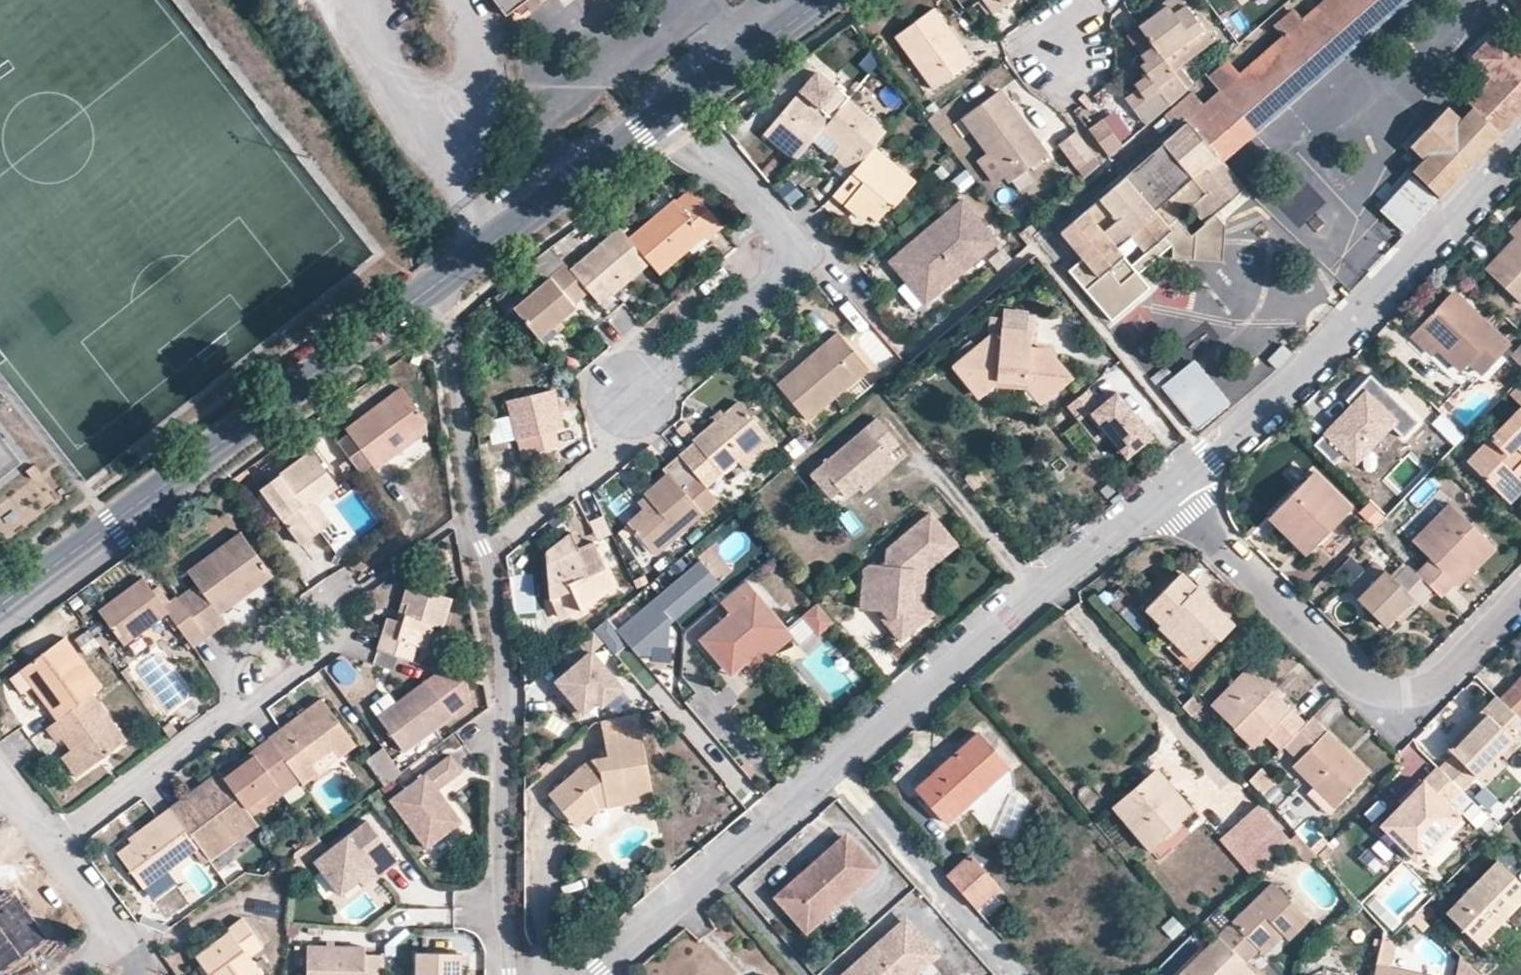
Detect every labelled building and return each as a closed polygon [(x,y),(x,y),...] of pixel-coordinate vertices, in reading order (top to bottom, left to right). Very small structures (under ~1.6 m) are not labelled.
[(505,15),(526,0),(494,0),(505,15)] [(993,16),(1014,0),(982,0),(993,16)] [(1303,21),(1293,11),(1273,27),(1281,38),(1240,75),(1226,61),(1207,78),(1220,93),(1204,107),(1192,93),(1164,116),(1176,131),(1059,233),(1082,260),(1068,272),(1109,322),(1149,289),(1136,274),(1129,266),(1122,257),(1115,249),(1129,238),(1136,246),(1143,253),(1162,236),(1170,229),(1155,210),(1191,179),(1204,193),(1189,206),(1203,223),(1213,214),(1243,187),(1222,163),(1365,39),(1410,0),(1326,0),(1303,21)] [(1187,90),(1193,84),(1180,66),(1216,38),(1207,25),(1202,29),(1181,0),(1166,0),(1149,13),(1151,16),(1136,27),(1152,47),(1187,90)] [(971,59),(934,8),(894,37),(932,88),(971,59)] [(1501,133),(1520,113),(1520,48),(1499,26),(1468,58),(1488,79),(1465,102),(1472,108),(1501,133)] [(1156,92),(1167,106),(1175,99),(1187,90),(1152,47),(1139,56),(1143,63),(1139,66),(1145,75),(1132,83),(1136,89),(1124,98),(1133,110),(1156,92)] [(819,68),(800,90),(823,110),(842,88),(819,68)] [(762,134),(794,161),(817,134),(831,118),(823,110),(800,90),(762,134)] [(1047,153),(1000,91),(961,120),(986,153),(976,161),(992,185),(1003,178),(1007,184),(1047,153)] [(1126,115),(1138,132),(1167,106),(1156,92),(1133,110),(1126,115)] [(831,118),(817,134),(842,155),(836,163),(850,173),(872,146),(884,131),(847,99),(831,118)] [(1490,145),(1501,133),(1472,108),(1460,120),(1446,107),(1411,146),(1423,159),(1412,171),(1438,196),(1440,198),(1490,145)] [(1087,129),(1109,157),(1123,145),(1101,118),(1087,129)] [(1091,154),(1073,132),(1060,144),(1078,166),(1091,154)] [(850,173),(830,196),(862,222),(868,215),(875,221),(889,204),(892,207),(906,190),(891,179),(900,168),(872,146),(850,173)] [(891,179),(906,190),(914,181),(900,168),(891,179)] [(1433,197),(1411,176),(1380,210),(1402,231),(1433,197)] [(1224,225),(1213,214),(1203,223),(1189,206),(1204,193),(1191,179),(1155,210),(1170,229),(1162,236),(1170,244),(1172,247),(1172,258),(1222,260),(1224,225)] [(1279,206),(1302,225),(1320,204),(1297,185),(1279,206)] [(681,194),(629,240),(646,259),(657,273),(684,249),(690,255),(707,242),(705,238),(720,226),(697,199),(681,194)] [(998,240),(962,198),(888,260),(924,303),(998,240)] [(1520,235),(1520,218),(1508,231),(1516,240),(1520,235)] [(589,293),(596,302),(646,259),(629,240),(618,226),(569,269),(589,293)] [(1516,240),(1487,270),(1520,303),(1520,235),(1516,240)] [(1143,253),(1129,266),(1136,274),(1170,244),(1162,236),(1143,253)] [(1129,238),(1115,249),(1122,257),(1136,246),(1129,238)] [(569,269),(564,263),(511,309),(537,338),(557,323),(575,308),(574,305),(589,293),(569,269)] [(1451,294),(1418,328),(1439,348),(1462,370),(1470,361),(1483,372),(1508,347),(1451,294)] [(995,386),(1024,389),(1025,389),(1039,406),(1072,379),(1047,347),(1030,345),(1031,330),(1036,329),(1039,311),(1015,309),(1012,327),(1001,325),(1000,335),(988,334),(949,365),(976,399),(994,386),(995,386)] [(557,323),(537,338),(541,344),(561,328),(557,323)] [(1439,348),(1418,328),(1409,337),(1429,357),(1439,348)] [(867,368),(836,331),(774,384),(806,420),(867,368)] [(1282,361),(1290,352),(1281,345),(1266,359),(1275,368),(1282,361)] [(1511,357),(1520,367),(1520,347),(1511,357)] [(1223,403),(1191,362),(1162,385),(1195,427),(1223,403)] [(1512,393),(1520,402),(1520,384),(1512,393)] [(427,418),(403,386),(346,428),(377,468),(428,431),(427,418)] [(1022,407),(1024,389),(995,386),(994,404),(1022,407)] [(1352,405),(1313,445),(1334,465),(1344,454),(1354,464),(1391,426),(1400,435),(1415,449),(1430,433),(1382,386),(1357,411),(1352,405)] [(1127,459),(1154,437),(1117,390),(1100,403),(1088,388),(1065,407),(1097,446),(1109,436),(1127,459)] [(566,429),(557,391),(509,402),(522,456),(562,446),(559,430),(566,429)] [(692,442),(676,454),(692,472),(705,487),(736,460),(744,470),(774,443),(737,400),(691,440),(692,442)] [(1519,479),(1517,476),(1520,472),(1520,405),(1467,461),(1502,495),(1519,479)] [(696,424),(689,416),(681,424),(687,431),(696,424)] [(810,474),(820,487),(830,478),(842,491),(845,495),(867,476),(872,478),(895,460),(889,452),(899,443),(878,417),(810,474)] [(1391,426),(1354,464),(1363,473),(1400,435),(1391,426)] [(300,545),(319,530),(301,506),(333,482),(311,451),(259,490),(300,545)] [(654,555),(717,500),(705,487),(692,472),(678,485),(665,473),(642,493),(649,502),(626,522),(654,555)] [(1313,472),(1271,515),(1295,537),(1301,532),(1314,545),(1351,509),(1313,472)] [(830,478),(820,487),(831,500),(842,491),(830,478)] [(1519,479),(1502,495),(1510,503),(1520,493),(1520,480),(1519,479)] [(338,487),(333,482),(301,506),(319,530),(331,521),(318,503),(338,487)] [(615,496),(628,511),(642,499),(629,484),(615,496)] [(1434,590),(1441,598),(1454,583),(1459,587),(1473,572),(1469,567),(1491,544),(1450,505),(1413,541),(1429,558),(1415,572),(1434,590)] [(915,567),(952,536),(930,511),(887,548),(886,564),(871,563),(865,568),(862,608),(883,609),(882,616),(903,640),(928,618),(913,602),(915,567)] [(1295,537),(1271,515),(1269,518),(1305,554),(1314,545),(1301,532),(1295,537)] [(195,584),(177,596),(207,637),(224,623),(219,614),(272,576),(240,530),(187,570),(195,584)] [(577,548),(569,532),(545,552),(549,599),(570,590),(581,611),(613,584),(592,541),(577,548)] [(957,543),(952,536),(915,567),(913,602),(928,618),(935,613),(924,600),(926,570),(957,543)] [(1469,567),(1473,572),(1495,549),(1491,544),(1469,567)] [(608,617),(594,629),(615,654),(628,643),(635,652),(649,653),(650,642),(667,644),(668,618),(701,590),(704,594),(719,581),(700,558),(617,629),(608,617)] [(1356,598),(1385,569),(1375,561),(1347,590),(1356,598)] [(1415,572),(1407,564),(1393,578),(1385,569),(1356,598),(1386,628),(1396,618),(1400,614),(1405,619),(1434,590),(1415,572)] [(1199,607),(1207,599),(1181,573),(1172,582),(1199,607)] [(207,637),(177,596),(164,605),(143,576),(98,610),(124,644),(169,612),(193,647),(207,637)] [(794,637),(747,581),(722,602),(730,612),(700,637),(732,675),(747,663),(754,671),(794,637)] [(1234,626),(1207,599),(1199,607),(1172,582),(1145,608),(1162,623),(1158,627),(1170,639),(1192,660),(1216,637),(1219,641),(1234,626)] [(387,617),(377,651),(412,662),(417,645),(427,647),(435,625),(444,627),(452,598),(408,584),(397,620),(387,617)] [(817,602),(803,615),(820,636),(835,623),(817,602)] [(1401,623),(1405,619),(1400,614),(1396,618),(1401,623)] [(19,670),(56,721),(94,693),(103,687),(65,637),(19,670)] [(1189,671),(1219,641),(1216,637),(1192,660),(1170,639),(1163,646),(1189,671)] [(583,647),(543,682),(573,716),(590,701),(596,707),(618,687),(583,647)] [(1265,736),(1279,749),(1283,745),(1305,724),(1277,698),(1260,681),(1247,668),(1211,705),(1253,747),(1265,736)] [(438,671),(424,681),(451,716),(470,702),(462,678),(438,671)] [(1266,677),(1260,681),(1277,698),(1282,692),(1266,677)] [(1501,700),(1519,718),(1520,716),(1520,679),(1501,700)] [(451,716),(424,681),(376,716),(404,752),(451,716)] [(56,721),(46,728),(55,742),(62,738),(71,749),(86,770),(127,738),(94,693),(56,721)] [(1191,716),(1199,709),(1202,707),(1192,696),(1181,706),(1191,716)] [(1496,696),(1474,719),(1479,725),(1451,753),(1455,758),(1441,771),(1462,792),(1512,740),(1518,746),(1520,742),(1520,720),(1519,718),(1501,700),(1496,696)] [(321,698),(268,737),(300,779),(303,784),(318,772),(313,765),(332,750),(338,757),(355,744),(321,698)] [(598,712),(606,755),(617,753),(615,739),(639,736),(633,705),(598,712)] [(1191,716),(1199,725),(1207,718),(1199,709),(1191,716)] [(1305,724),(1283,745),(1298,760),(1291,766),(1334,808),(1362,779),(1341,757),(1347,750),(1312,716),(1305,724)] [(1479,725),(1474,719),(1446,748),(1451,753),(1479,725)] [(161,728),(169,739),(176,733),(169,723),(161,728)] [(946,822),(1002,772),(989,758),(995,752),(980,735),(917,791),(946,822)] [(617,753),(606,755),(589,759),(548,793),(564,812),(574,804),(585,819),(599,808),(652,799),(639,736),(615,739),(617,753)] [(300,779),(268,737),(220,773),(252,816),(300,779)] [(401,772),(383,748),(366,760),(384,785),(401,772)] [(86,770),(71,749),(60,756),(77,777),(86,770)] [(1341,757),(1362,779),(1369,772),(1347,750),(1341,757)] [(989,758),(1002,772),(1009,767),(995,752),(989,758)] [(1451,753),(1437,767),(1441,771),(1455,758),(1451,753)] [(462,769),(451,754),(391,798),(427,847),(462,820),(438,787),(462,769)] [(1441,771),(1437,767),(1423,782),(1400,805),(1380,826),(1416,860),(1422,854),(1434,866),(1455,846),(1443,833),(1459,816),(1450,805),(1462,792),(1441,771)] [(1161,836),(1179,820),(1191,809),(1157,769),(1113,807),(1152,852),(1166,841),(1161,836)] [(1261,769),(1249,781),(1264,797),(1276,785),(1261,769)] [(211,860),(259,824),(252,816),(220,773),(217,770),(169,806),(198,844),(211,860)] [(1400,805),(1423,782),(1419,778),(1396,800),(1400,805)] [(1302,791),(1279,812),(1297,831),(1320,810),(1302,791)] [(1296,833),(1264,797),(1220,837),(1254,875),(1287,842),(1296,833)] [(574,804),(564,812),(576,827),(585,819),(574,804)] [(142,886),(198,844),(169,806),(127,837),(130,843),(116,852),(142,886)] [(1183,825),(1179,820),(1161,836),(1166,841),(1183,825)] [(342,893),(360,880),(373,870),(378,875),(380,877),(400,861),(370,821),(317,860),(342,893)] [(1307,863),(1316,855),(1296,833),(1287,842),(1307,863)] [(881,873),(847,836),(777,899),(810,936),(881,873)] [(1360,859),(1378,878),(1398,859),(1380,840),(1360,859)] [(990,896),(999,887),(972,856),(948,877),(976,909),(990,896)] [(1520,900),(1520,885),(1495,862),(1445,912),(1478,944),(1520,900)] [(373,870),(360,880),(364,885),(378,875),(373,870)] [(1272,883),(1218,937),(1244,963),(1258,949),(1278,929),(1284,935),(1288,938),(1308,918),(1272,883)] [(1008,897),(999,887),(990,896),(998,905),(1008,897)] [(0,896),(0,972),(46,939),(10,889),(0,896)] [(1188,933),(1173,916),(1161,926),(1175,943),(1188,933)] [(242,917),(229,926),(231,930),(193,956),(208,974),(260,974),(263,973),(251,957),(264,946),(242,917)] [(844,974),(922,974),(943,957),(909,918),(844,974)] [(1264,955),(1284,935),(1278,929),(1258,949),(1264,955)] [(1383,936),(1377,964),(1411,972),(1413,960),(1394,956),(1398,939),(1383,936)] [(1255,974),(1244,963),(1218,937),(1179,974),(1254,974),(1255,974)] [(385,955),(365,954),(365,947),(307,945),(306,974),(385,974),(385,955)] [(460,954),(416,953),(415,974),(460,974),(460,954)] [(1461,958),(1457,974),(1479,974),(1461,958)] [(1377,964),(1374,974),(1423,974),(1411,972),(1377,964)]
